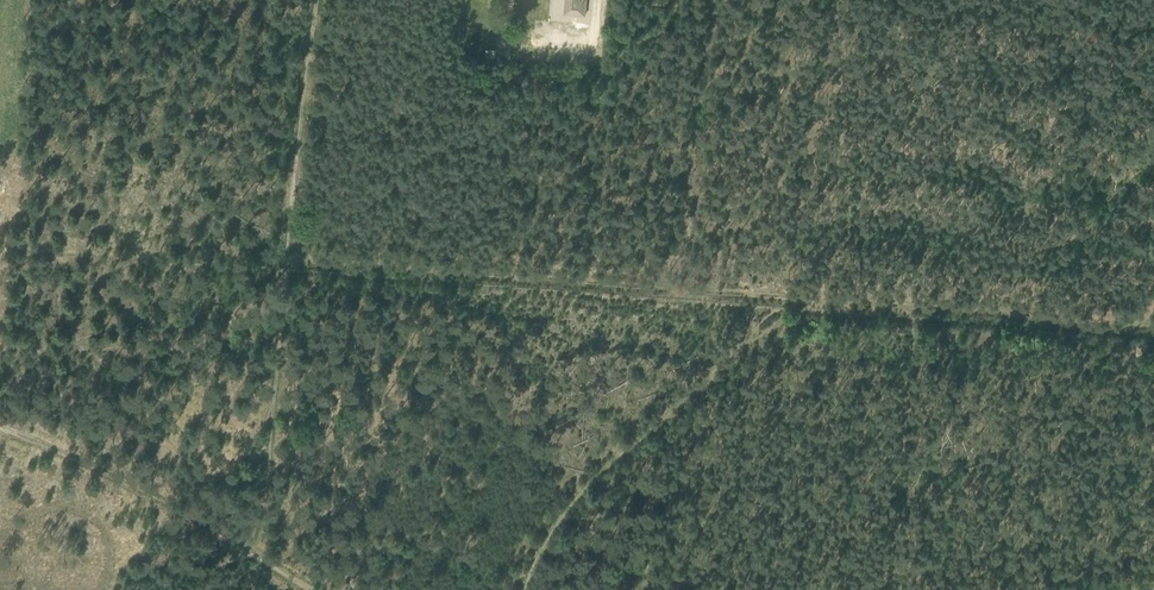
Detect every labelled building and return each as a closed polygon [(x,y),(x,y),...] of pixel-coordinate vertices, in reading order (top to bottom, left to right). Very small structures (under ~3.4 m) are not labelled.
[(563,13),(585,15),(587,0),(565,0),(563,13)] [(514,28),(496,29),(497,41),(515,40),(514,28)]
